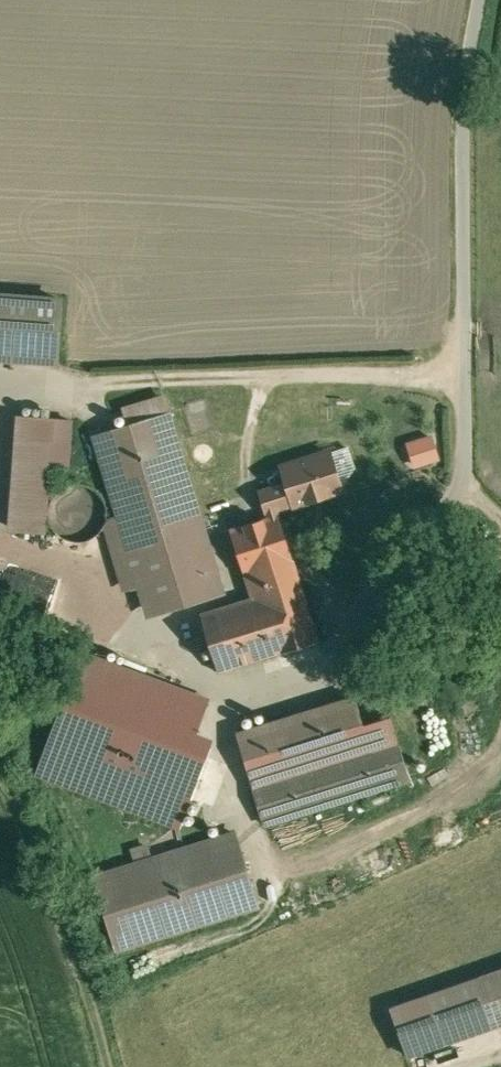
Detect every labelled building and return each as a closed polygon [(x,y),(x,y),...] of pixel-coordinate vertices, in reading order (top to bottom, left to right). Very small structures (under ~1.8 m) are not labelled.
[(57,362),(62,300),(0,295),(0,357),(57,362)] [(89,435),(114,515),(103,518),(134,620),(223,592),(167,412),(108,429),(89,435)] [(71,419),(13,415),(5,527),(45,530),(50,465),(68,466),(71,419)] [(329,452),(282,467),(287,482),(260,491),(268,516),(278,514),(276,509),(293,504),(294,505),(341,489),(329,452)] [(268,516),(230,529),(252,597),(299,582),(292,560),(293,560),(278,514),(268,516)] [(252,597),(200,614),(219,673),(318,641),(299,582),(252,597)] [(209,699),(85,651),(39,770),(179,824),(209,746),(193,740),(209,699)] [(355,697),(237,734),(253,786),(398,741),(390,716),(363,725),(355,697)] [(398,741),(253,786),(265,824),(409,779),(398,741)] [(235,833),(94,876),(116,948),(258,904),(235,833)] [(391,1008),(407,1055),(500,1023),(500,969),(391,1008)]
